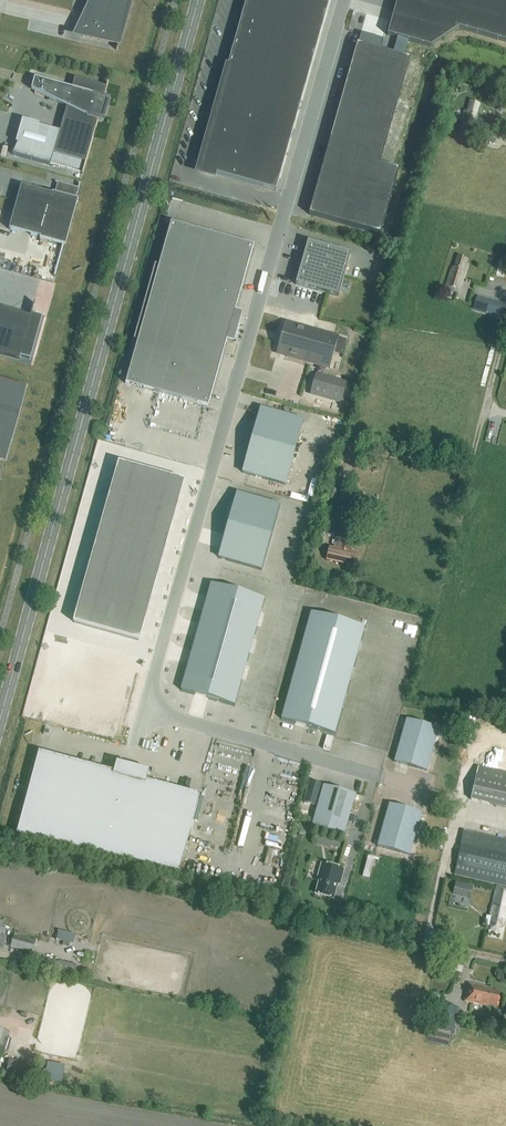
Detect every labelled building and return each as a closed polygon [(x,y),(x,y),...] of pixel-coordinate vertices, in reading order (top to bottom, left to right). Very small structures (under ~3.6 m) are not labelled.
[(131,0),(93,0),(83,35),(118,45),(116,50),(117,51),(131,0)] [(202,170),(276,191),(328,0),(250,0),(230,70),(247,75),(237,109),(220,104),(202,170)] [(309,215),(381,235),(399,170),(380,165),(410,59),(403,57),(407,41),(431,47),(458,29),(505,43),(505,0),(397,0),(387,35),(397,38),(393,54),(357,45),(309,215)] [(35,92),(35,94),(36,92),(67,107),(60,132),(28,123),(12,155),(50,165),(54,153),(85,162),(82,174),(83,175),(98,121),(104,123),(110,99),(105,97),(109,83),(108,82),(106,87),(75,79),(72,89),(42,81),(43,79),(42,79),(41,80),(35,79),(31,90),(35,92)] [(496,111),(503,112),(505,103),(499,101),(496,111)] [(473,138),(481,109),(478,108),(479,104),(471,102),(468,112),(465,112),(459,134),(473,138)] [(495,144),(497,135),(484,132),(482,141),(495,144)] [(52,195),(21,186),(9,229),(40,237),(40,239),(65,246),(78,201),(76,200),(80,183),(79,183),(78,189),(58,183),(55,194),(52,194),(52,195)] [(125,384),(208,407),(227,340),(233,342),(240,315),(234,313),(253,246),(171,222),(159,266),(155,265),(134,340),(137,341),(125,384)] [(308,242),(295,285),(338,297),(350,254),(308,242)] [(459,293),(468,264),(465,264),(467,260),(458,257),(455,268),(452,267),(445,289),(459,293)] [(499,320),(503,308),(478,300),(474,312),(499,320)] [(19,360),(20,356),(30,359),(42,317),(31,314),(34,304),(35,304),(35,303),(34,303),(30,317),(0,308),(0,354),(19,360)] [(330,368),(338,338),(285,323),(277,352),(330,368)] [(316,375),(311,393),(341,402),(346,384),(316,375)] [(5,459),(21,405),(21,406),(26,385),(22,397),(0,391),(0,458),(5,459)] [(260,409),(242,473),(285,485),(303,421),(260,409)] [(110,460),(104,482),(136,491),(142,469),(110,460)] [(142,469),(136,491),(168,500),(174,478),(142,469)] [(104,482),(98,503),(130,512),(136,491),(104,482)] [(136,491),(130,512),(162,521),(168,500),(136,491)] [(237,494),(218,558),(261,570),(279,506),(237,494)] [(98,503),(92,525),(124,534),(127,523),(130,512),(98,503)] [(130,512),(127,523),(159,532),(162,521),(130,512)] [(335,522),(330,516),(329,518),(320,525),(325,531),(335,522)] [(127,523),(124,534),(157,542),(159,532),(127,523)] [(351,553),(355,537),(352,536),(354,525),(345,524),(344,527),(341,527),(340,534),(337,534),(334,549),(351,553)] [(92,525),(84,557),(116,566),(119,555),(122,544),(124,534),(92,525)] [(124,534),(122,544),(154,553),(157,542),(124,534)] [(122,544),(119,555),(151,564),(154,553),(122,544)] [(119,555),(116,566),(148,574),(151,564),(119,555)] [(84,557),(78,578),(110,587),(113,576),(116,566),(84,557)] [(116,566),(113,576),(145,585),(148,574),(116,566)] [(113,576),(110,587),(142,596),(145,585),(113,576)] [(78,578),(72,599),(104,608),(110,587),(78,578)] [(208,584),(179,691),(232,705),(262,599),(208,584)] [(110,587),(104,608),(136,617),(142,596),(110,587)] [(72,599),(66,621),(98,630),(104,608),(72,599)] [(104,608),(98,630),(130,639),(136,617),(104,608)] [(310,612),(280,719),(334,734),(364,627),(310,612)] [(93,679),(99,658),(67,649),(61,670),(93,679)] [(125,688),(131,667),(99,658),(93,679),(125,688)] [(87,700),(93,679),(61,670),(55,691),(87,700)] [(118,709),(125,688),(93,679),(87,700),(118,709)] [(81,722),(87,700),(55,691),(49,713),(81,722)] [(112,731),(118,709),(87,700),(81,722),(112,731)] [(426,771),(438,729),(406,719),(394,762),(426,771)] [(471,801),(505,809),(505,726),(489,723),(471,801)] [(39,752),(16,835),(179,872),(200,795),(146,781),(149,771),(116,762),(113,772),(39,752)] [(355,794),(323,785),(311,828),(343,837),(355,794)] [(377,847),(409,856),(421,813),(389,804),(377,847)] [(463,831),(453,875),(505,887),(505,841),(463,831)] [(313,838),(312,842),(328,847),(329,843),(313,838)] [(333,899),(337,884),(339,884),(343,870),(322,864),(318,879),(320,879),(316,894),(333,899)] [(489,917),(492,917),(489,930),(500,933),(501,928),(504,928),(505,917),(505,889),(495,886),(489,917)] [(57,931),(55,938),(73,943),(75,936),(57,931)] [(35,941),(13,935),(10,947),(32,953),(35,941)] [(44,958),(42,965),(56,969),(58,962),(44,958)] [(77,965),(58,961),(58,962),(56,969),(56,971),(74,975),(77,965)] [(496,1006),(499,993),(491,991),(491,988),(469,983),(465,1001),(487,1006),(488,1004),(496,1006)] [(453,1033),(459,1007),(439,1003),(433,1029),(453,1033)] [(10,1032),(0,1029),(0,1050),(4,1051),(10,1032)] [(34,1064),(9,1060),(6,1076),(31,1081),(34,1064)]
